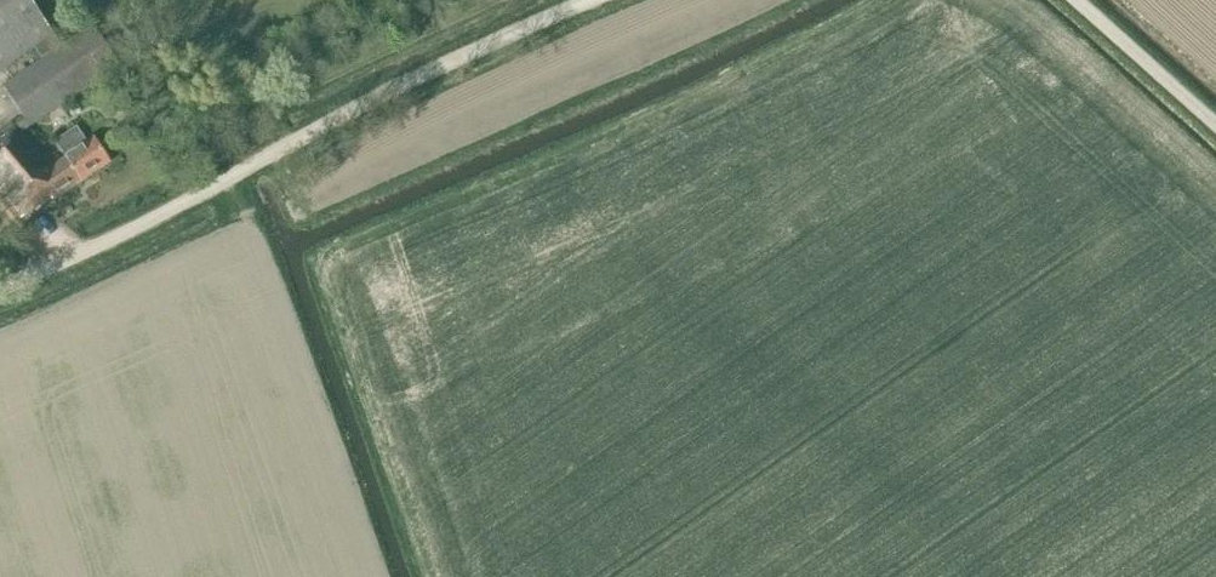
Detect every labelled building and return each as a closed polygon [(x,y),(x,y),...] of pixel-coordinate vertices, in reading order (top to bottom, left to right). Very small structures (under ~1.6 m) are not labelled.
[(31,0),(0,0),(0,69),(33,45),(41,57),(2,86),(22,115),(0,133),(0,192),(21,217),(50,197),(52,200),(110,162),(94,138),(87,142),(76,126),(54,141),(65,157),(51,167),(21,131),(120,65),(91,24),(61,45),(31,0)]
